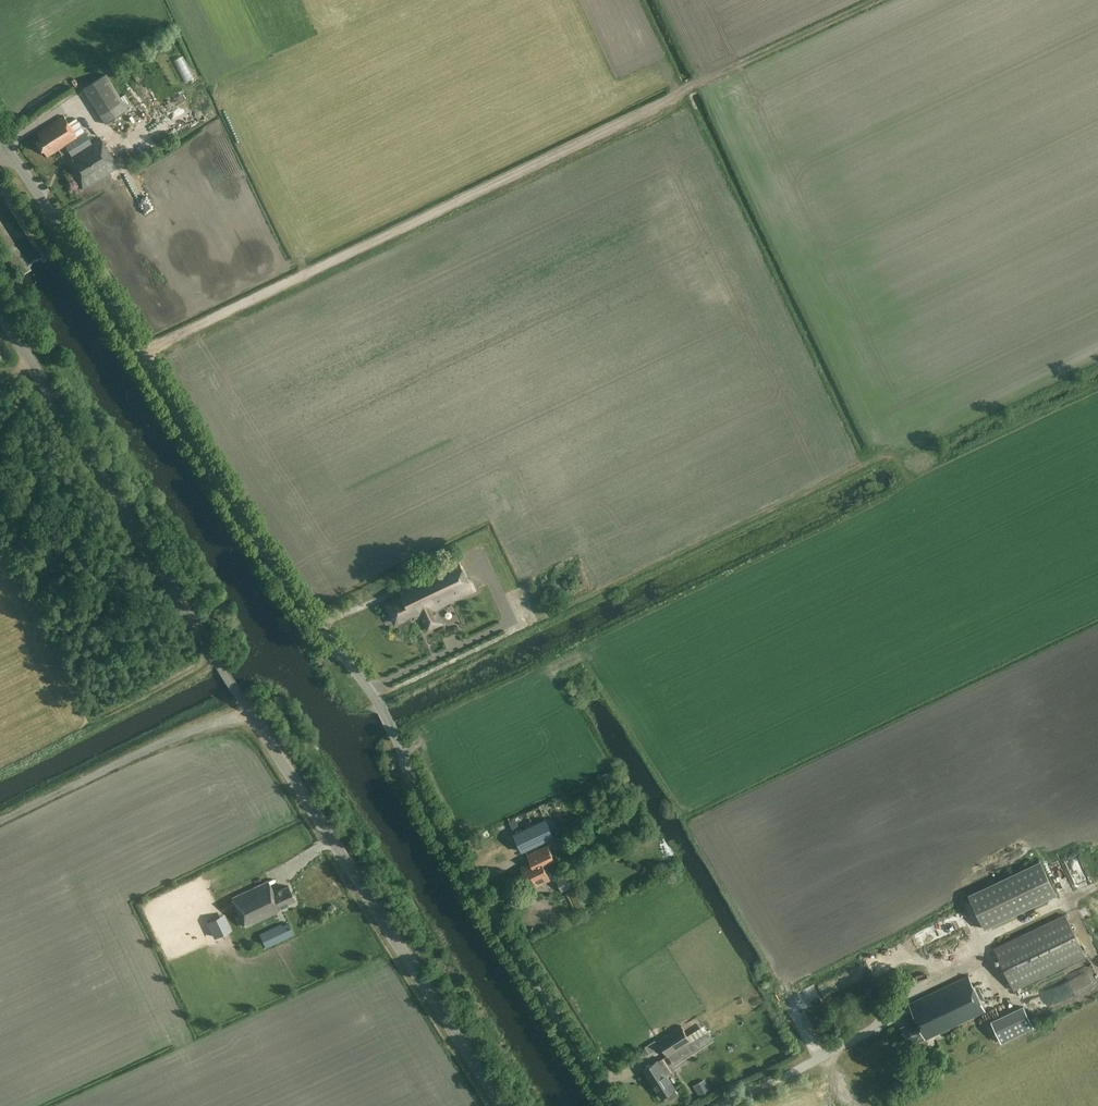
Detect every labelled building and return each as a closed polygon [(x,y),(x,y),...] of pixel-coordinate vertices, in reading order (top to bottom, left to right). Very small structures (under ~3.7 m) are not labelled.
[(128,109),(105,73),(82,88),(105,124),(128,109)] [(128,94),(124,96),(130,108),(134,106),(128,94)] [(68,123),(64,116),(37,133),(41,140),(35,143),(41,152),(43,151),(47,157),(78,138),(77,136),(84,132),(76,118),(68,123)] [(162,119),(135,130),(138,137),(165,126),(162,119)] [(119,167),(101,138),(65,161),(83,190),(119,167)] [(393,622),(410,614),(412,619),(419,615),(427,632),(444,624),(437,608),(439,607),(444,605),(474,592),(458,557),(396,585),(402,597),(385,604),(386,605),(393,622)] [(554,837),(546,820),(514,835),(523,852),(554,837)] [(490,836),(487,831),(480,834),(483,839),(490,836)] [(531,863),(521,868),(529,885),(535,882),(537,887),(550,881),(544,868),(555,862),(548,847),(528,857),(531,863)] [(1057,894),(1041,860),(968,894),(984,929),(1057,894)] [(573,880),(562,886),(565,892),(577,886),(573,880)] [(273,891),(268,881),(231,898),(245,927),(282,910),(280,907),(295,900),(288,886),(276,892),(275,890),(273,891)] [(965,914),(934,926),(940,940),(956,934),(955,932),(969,927),(965,914)] [(223,915),(211,920),(219,936),(230,931),(223,915)] [(1085,957),(1065,915),(994,949),(1014,991),(1085,957)] [(294,935),(288,924),(282,926),(281,924),(269,930),(275,944),(294,935)] [(985,1011),(969,976),(909,1004),(916,1018),(910,1021),(911,1023),(901,1027),(909,1044),(913,1042),(913,1044),(925,1038),(925,1039),(985,1011)] [(867,1018),(869,1024),(877,1022),(875,1016),(867,1018)] [(713,1039),(705,1026),(688,1037),(682,1027),(658,1042),(668,1058),(670,1057),(674,1063),(713,1039)] [(672,1072),(663,1058),(658,1062),(657,1061),(644,1069),(662,1098),(666,1095),(668,1099),(671,1099),(676,1096),(677,1093),(666,1075),(672,1072)] [(702,1096),(714,1090),(708,1079),(696,1086),(702,1096)]
